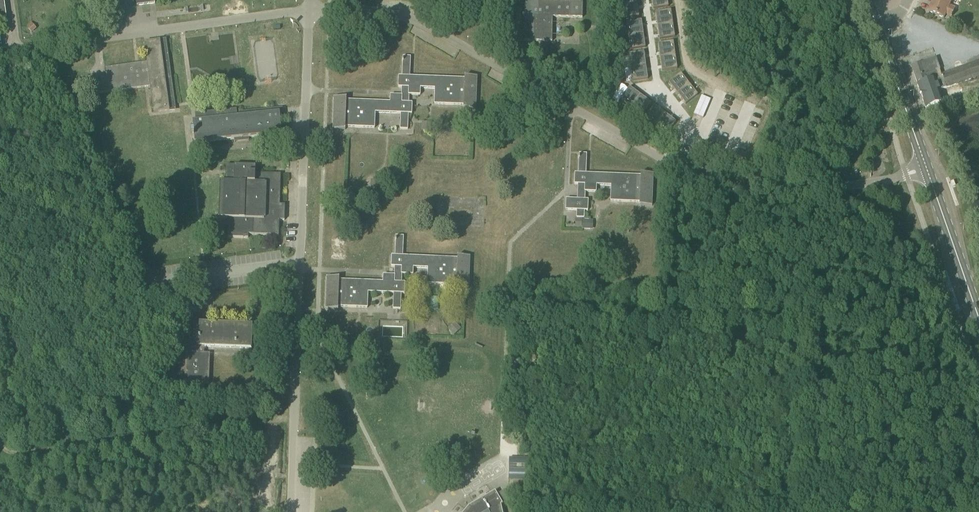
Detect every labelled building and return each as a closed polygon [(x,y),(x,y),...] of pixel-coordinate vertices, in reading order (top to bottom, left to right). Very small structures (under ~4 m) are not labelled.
[(630,15),(645,14),(644,0),(629,0),(630,15)] [(656,12),(671,10),(670,0),(655,0),(656,12)] [(955,8),(950,6),(952,0),(933,0),(928,12),(944,19),(945,15),(951,17),(955,8)] [(553,18),(571,18),(583,18),(583,2),(571,2),(539,1),(525,1),(524,41),(534,42),(552,42),(553,18)] [(675,15),(660,16),(663,42),(677,41),(675,15)] [(647,25),(633,26),(636,52),(650,51),(647,25)] [(175,110),(166,40),(145,43),(147,63),(106,69),(107,77),(106,77),(100,78),(101,85),(95,86),(96,95),(150,87),(154,112),(175,110)] [(677,45),(662,47),(665,72),(680,71),(677,45)] [(650,56),(635,57),(638,83),(653,81),(650,56)] [(410,77),(411,57),(403,57),(403,60),(402,60),(402,62),(403,62),(403,77),(399,77),(398,88),(402,88),(402,96),(391,96),(390,103),(346,101),(346,99),(334,98),(333,130),(345,130),(345,127),(375,129),(376,113),(401,114),(401,129),(408,130),(408,114),(412,115),(412,103),(409,103),(409,95),(420,96),(421,89),(435,89),(434,105),(464,106),(464,108),(476,109),(478,77),(465,76),(465,79),(410,77)] [(942,75),(940,70),(926,75),(923,66),(912,69),(918,85),(926,109),(942,103),(945,112),(954,109),(951,100),(947,88),(978,76),(978,62),(942,75)] [(683,76),(669,78),(672,103),(686,102),(683,76)] [(627,84),(620,97),(643,111),(650,98),(627,84)] [(702,96),(694,115),(703,118),(711,100),(702,96)] [(653,102),(646,115),(669,128),(676,115),(653,102)] [(278,113),(278,109),(237,113),(237,110),(204,114),(205,121),(193,122),(194,134),(192,135),(192,138),(194,138),(195,144),(282,135),(280,113),(278,113)] [(432,131),(432,123),(422,122),(422,131),(432,131)] [(586,174),(587,154),(579,154),(579,157),(578,157),(578,159),(579,159),(579,174),(575,174),(575,185),(578,185),(577,200),(566,199),(566,210),(577,211),(577,218),(584,218),(584,217),(584,211),(588,211),(589,200),(585,200),(585,192),(596,193),(597,185),(611,186),(610,202),(640,203),(640,205),(640,206),(652,206),(652,205),(653,175),(654,175),(654,174),(641,174),(641,176),(586,174)] [(248,235),(251,235),(279,236),(280,221),(285,221),(285,211),(284,211),(284,213),(280,213),(281,175),(255,174),(255,167),(226,166),(225,183),(220,183),(219,220),(228,220),(228,238),(248,238),(248,235)] [(582,230),(593,230),(593,221),(591,221),(591,218),(585,217),(584,220),(583,220),(582,230)] [(403,256),(404,237),(396,236),(396,239),(395,239),(395,241),(396,241),(395,256),(392,256),(391,267),(395,267),(395,276),(383,275),(383,282),(339,281),(339,278),(340,278),(327,277),(327,278),(326,309),(338,310),(338,309),(338,307),(368,308),(368,293),(394,294),(393,309),(401,309),(401,294),(405,294),(405,283),(402,283),(402,275),(413,275),(414,268),(428,269),(427,284),(457,286),(457,288),(456,288),(469,289),(469,288),(470,257),(458,257),(458,259),(403,256)] [(252,350),(253,326),(200,324),(201,306),(188,305),(185,384),(209,385),(210,354),(199,354),(199,348),(252,350)] [(509,459),(509,479),(518,479),(529,479),(529,459),(521,459),(509,459)] [(503,504),(508,501),(508,488),(497,495),(495,491),(487,496),(486,495),(478,499),(479,501),(469,507),(465,511),(503,511),(501,505),(503,504)]
